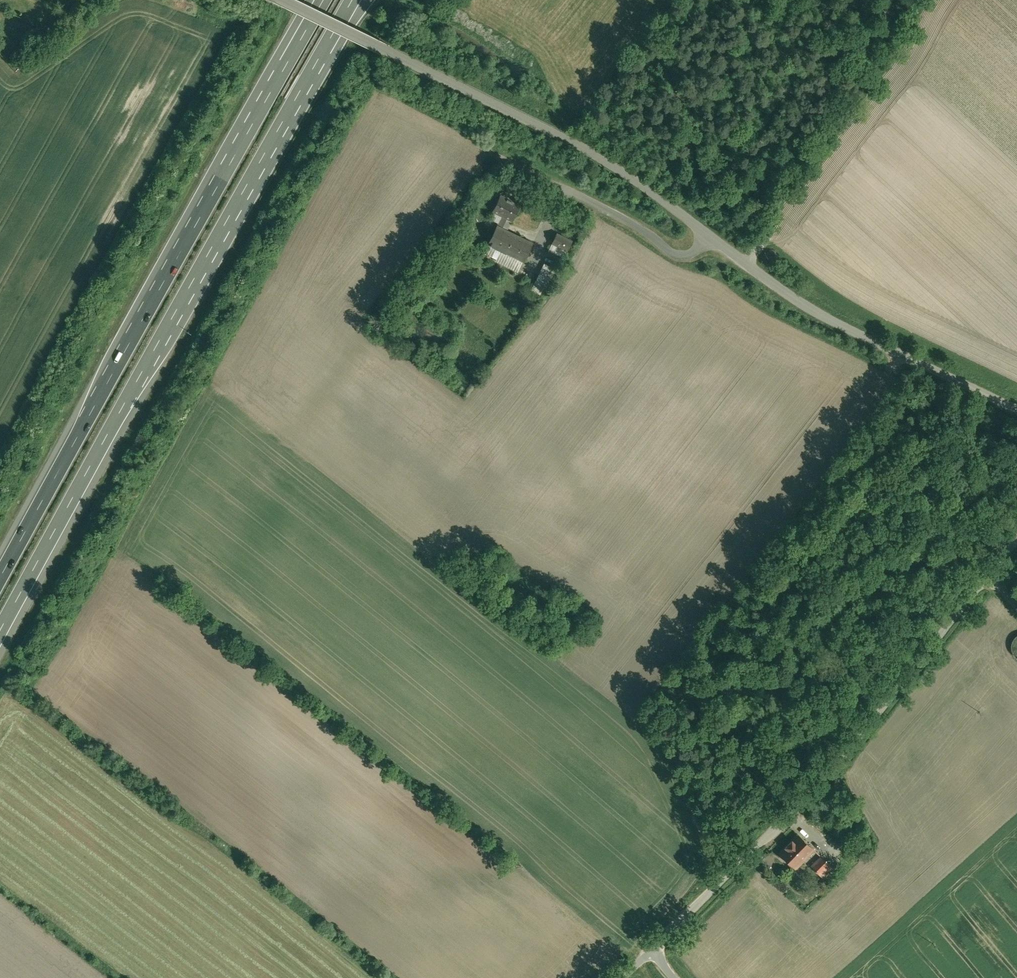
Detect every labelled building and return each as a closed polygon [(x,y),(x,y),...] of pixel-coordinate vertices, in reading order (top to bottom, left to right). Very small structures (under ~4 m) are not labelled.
[(29,44),(11,57),(15,63),(33,50),(29,44)] [(520,205),(500,195),(493,211),(503,215),(511,220),(512,220),(520,205)] [(511,220),(503,215),(501,220),(500,219),(497,225),(506,230),(511,220)] [(506,230),(497,225),(488,244),(490,244),(484,255),(513,269),(518,258),(524,261),(533,243),(506,230)] [(572,241),(557,233),(552,243),(549,250),(564,257),(567,251),(572,241)] [(555,270),(544,264),(532,289),(542,294),(549,280),(550,280),(555,270)] [(814,848),(797,832),(779,851),(795,867),(814,848)] [(822,855),(812,865),(825,877),(835,868),(822,855)]
